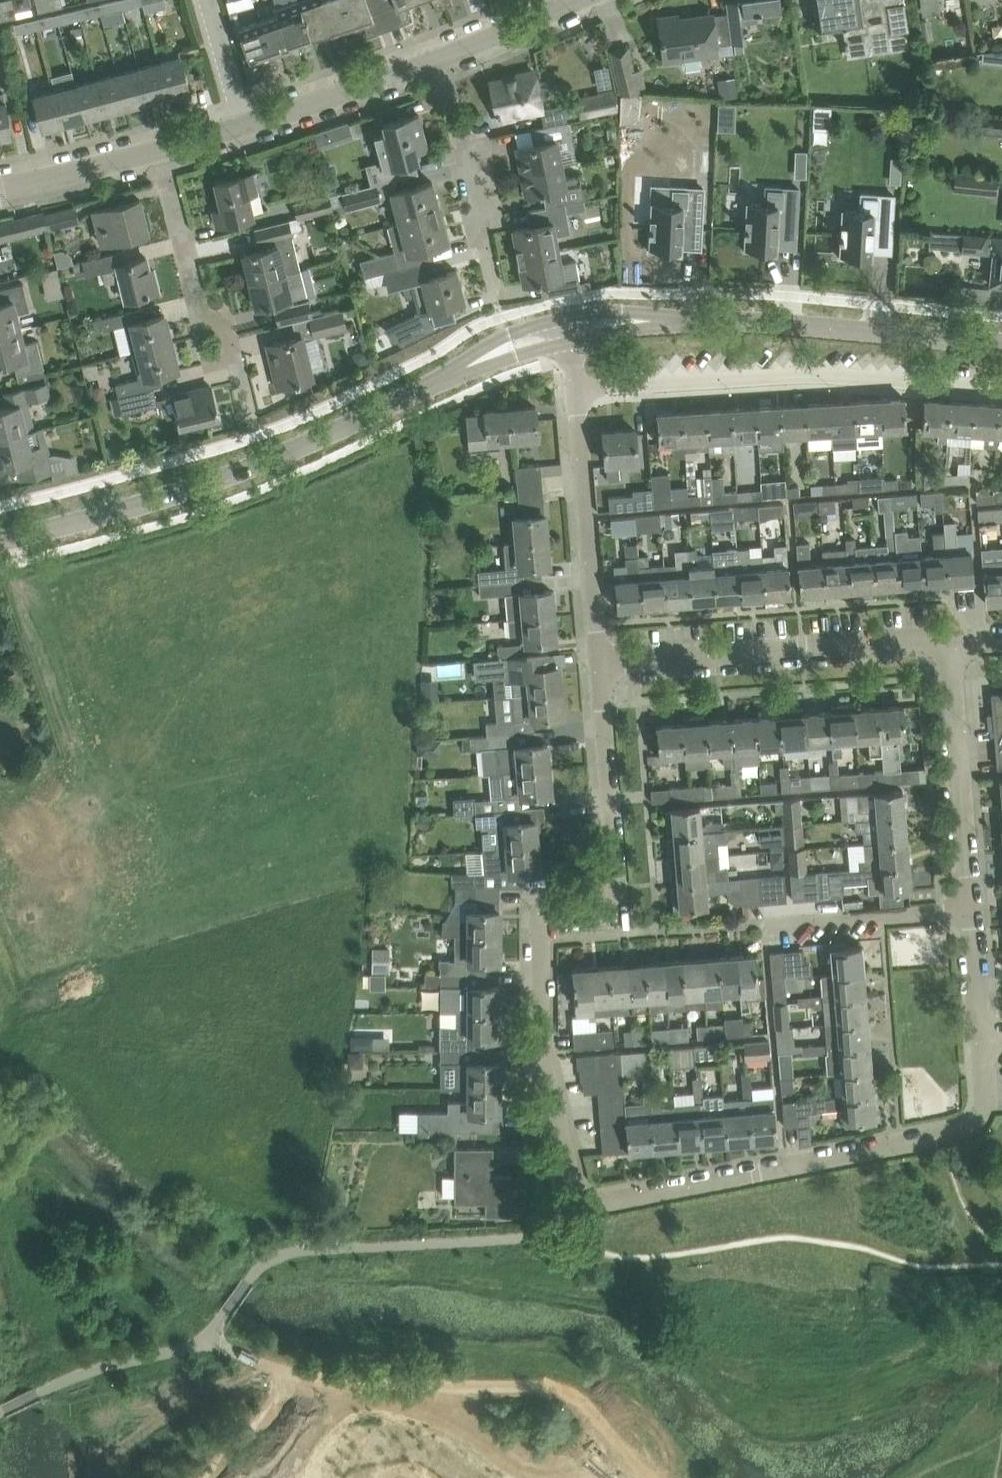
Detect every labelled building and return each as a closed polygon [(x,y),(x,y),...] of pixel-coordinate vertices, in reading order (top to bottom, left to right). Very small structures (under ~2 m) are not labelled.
[(31,9),(29,0),(13,0),(14,6),(16,12),(31,9)] [(51,9),(49,0),(36,0),(36,1),(39,12),(51,9)] [(51,9),(62,6),(61,0),(49,0),(51,9)] [(123,9),(120,0),(118,0),(106,3),(108,13),(123,9)] [(137,6),(136,0),(120,0),(123,9),(137,6)] [(165,0),(151,0),(143,2),(145,12),(167,7),(165,0)] [(336,48),(320,0),(301,0),(298,1),(310,39),(322,35),(331,49),(336,48)] [(352,30),(342,0),(320,0),(336,48),(346,44),(342,33),(352,30)] [(352,30),(364,26),(368,37),(378,33),(371,13),(383,9),(379,0),(342,0),(352,30)] [(383,9),(396,4),(403,24),(410,21),(407,5),(417,1),(417,0),(379,0),(383,9)] [(440,0),(432,0),(439,10),(443,8),(440,0)] [(443,8),(453,4),(452,0),(440,0),(443,8)] [(726,1),(728,12),(729,21),(732,43),(744,41),(742,24),(741,15),(757,13),(757,15),(762,15),(762,12),(782,9),(781,0),(733,0),(726,1)] [(814,4),(818,30),(842,27),(853,25),(857,56),(868,55),(910,49),(909,45),(914,45),(913,35),(908,35),(907,29),(910,29),(906,3),(903,3),(903,0),(813,0),(814,4)] [(922,16),(940,13),(938,0),(920,0),(922,16)] [(300,43),(310,39),(298,1),(278,8),(295,62),(301,59),(300,43)] [(3,21),(16,17),(14,6),(0,10),(3,21)] [(81,19),(94,16),(92,6),(78,9),(81,19)] [(287,65),(295,62),(278,8),(277,8),(278,14),(259,21),(271,58),(283,54),(287,65)] [(65,23),(81,19),(78,9),(63,13),(65,23)] [(658,17),(661,37),(665,62),(682,59),(683,67),(687,71),(699,69),(703,65),(702,57),(717,54),(712,14),(679,18),(678,15),(658,17)] [(39,29),(53,25),(51,15),(36,19),(39,29)] [(22,33),(39,29),(36,19),(20,23),(22,33)] [(261,61),(271,58),(259,21),(238,28),(255,76),(265,72),(261,61)] [(922,41),(934,39),(932,28),(920,30),(922,41)] [(635,82),(633,72),(627,48),(611,52),(621,94),(643,95),(644,94),(641,80),(635,82)] [(983,53),(982,61),(1001,63),(1001,50),(983,53)] [(181,57),(159,63),(168,95),(190,89),(181,57)] [(159,63),(139,68),(147,101),(168,95),(159,63)] [(139,68),(118,74),(126,106),(147,101),(139,68)] [(539,79),(536,79),(534,71),(518,75),(519,77),(492,83),(499,120),(514,117),(514,114),(542,109),(540,102),(543,101),(545,99),(547,97),(549,94),(549,92),(549,89),(548,86),(546,83),(544,81),(542,80),(539,79)] [(106,112),(126,106),(118,74),(109,76),(97,79),(106,112)] [(106,112),(97,79),(76,85),(85,117),(106,112)] [(55,90),(64,123),(85,117),(76,85),(55,90)] [(33,96),(37,109),(42,129),(64,123),(55,90),(33,96)] [(12,135),(8,116),(6,102),(5,93),(0,94),(0,137),(12,135)] [(613,93),(579,99),(583,117),(617,111),(613,93)] [(735,131),(736,104),(718,103),(717,130),(735,131)] [(830,130),(832,106),(813,105),(812,129),(830,130)] [(383,168),(370,171),(373,184),(371,184),(371,185),(377,183),(392,179),(418,173),(415,161),(419,160),(419,159),(415,160),(413,152),(417,150),(420,150),(428,148),(424,133),(420,134),(415,116),(419,116),(419,115),(383,124),(383,125),(385,134),(375,136),(381,161),(383,168)] [(976,115),(974,135),(1001,138),(1001,117),(976,115)] [(569,121),(550,125),(531,129),(531,130),(540,128),(543,142),(517,148),(522,171),(561,163),(559,149),(574,146),(569,121)] [(609,142),(618,140),(617,128),(607,129),(609,142)] [(325,130),(314,133),(319,147),(330,144),(325,130)] [(892,158),(890,176),(901,176),(902,158),(892,158)] [(564,176),(561,163),(522,171),(526,195),(552,189),(555,204),(546,206),(546,207),(564,204),(584,200),(579,173),(564,176)] [(216,225),(235,221),(254,216),(249,195),(257,193),(253,173),(216,182),(215,178),(214,178),(215,185),(222,209),(213,212),(216,225)] [(994,193),(996,178),(957,174),(957,175),(955,188),(955,189),(994,193)] [(391,192),(399,223),(440,212),(432,181),(391,192)] [(357,189),(342,193),(346,209),(381,200),(377,183),(371,185),(357,189)] [(649,227),(648,250),(682,252),(683,234),(701,235),(703,188),(671,187),(670,204),(653,203),(651,227),(649,227)] [(745,227),(743,250),(777,252),(777,248),(778,234),(797,235),(799,188),(766,187),(765,204),(748,203),(747,227),(745,227)] [(894,195),(862,193),(861,211),(843,210),(842,233),(840,233),(839,257),(858,258),(859,255),(871,256),(872,241),(892,242),(894,195)] [(332,209),(331,208),(328,196),(295,204),(298,218),(332,209)] [(140,199),(93,211),(102,244),(148,232),(140,199)] [(513,230),(518,257),(558,249),(555,235),(570,232),(564,204),(546,207),(526,211),(527,212),(537,210),(540,224),(513,230)] [(76,206),(44,214),(48,228),(48,230),(80,222),(76,206)] [(432,247),(448,243),(440,212),(399,223),(408,253),(420,250),(429,248),(432,247)] [(13,220),(16,234),(17,236),(48,228),(44,214),(44,213),(13,220)] [(277,240),(278,245),(293,241),(292,236),(288,220),(255,228),(259,244),(277,240)] [(964,233),(929,230),(928,244),(963,247),(962,250),(992,253),(1001,254),(1001,237),(964,233)] [(244,254),(250,280),(300,268),(293,241),(278,245),(244,254)] [(590,283),(580,285),(576,260),(561,263),(558,249),(518,257),(524,285),(550,280),(553,294),(542,296),(542,297),(581,290),(591,287),(590,283)] [(372,257),(363,272),(365,277),(366,277),(375,275),(384,272),(398,268),(394,251),(372,257)] [(146,257),(122,263),(119,252),(99,256),(84,260),(73,263),(77,278),(88,276),(87,273),(96,270),(100,284),(107,282),(120,279),(125,300),(139,296),(159,291),(153,269),(149,270),(146,257)] [(384,272),(388,289),(402,285),(403,288),(406,298),(416,296),(426,293),(430,308),(415,312),(415,315),(403,320),(403,321),(385,330),(401,342),(424,332),(423,328),(456,319),(452,303),(464,300),(456,270),(446,272),(427,277),(423,263),(435,260),(435,259),(423,262),(398,268),(384,272)] [(257,307),(276,303),(307,295),(300,268),(250,280),(257,307)] [(991,269),(989,284),(1000,285),(1001,285),(1001,270),(991,269)] [(375,275),(366,277),(368,287),(377,284),(375,275)] [(19,329),(15,313),(29,310),(22,284),(0,289),(0,333),(19,329)] [(989,302),(990,289),(959,286),(958,299),(989,302)] [(293,322),(311,317),(307,301),(276,309),(280,325),(293,322)] [(126,325),(132,351),(171,342),(164,315),(138,321),(136,309),(99,318),(102,330),(126,325)] [(314,337),(346,329),(341,310),(311,317),(293,322),(296,334),(312,330),(314,337)] [(23,343),(19,329),(0,333),(0,363),(13,360),(18,381),(38,376),(40,375),(39,369),(43,368),(36,340),(23,343)] [(311,371),(308,359),(302,336),(292,338),(273,343),(267,345),(272,367),(277,386),(276,386),(276,387),(308,379),(313,378),(311,371)] [(152,375),(178,369),(171,342),(132,351),(139,377),(115,383),(116,386),(118,394),(118,396),(154,387),(155,387),(152,375)] [(356,365),(369,361),(365,349),(353,353),(356,365)] [(51,397),(47,382),(22,389),(3,393),(3,395),(8,394),(10,405),(4,407),(0,408),(0,438),(34,430),(27,403),(51,397)] [(92,402),(106,399),(102,385),(89,389),(92,402)] [(172,395),(173,396),(157,400),(154,387),(118,396),(119,399),(113,401),(116,413),(122,411),(123,414),(139,410),(158,405),(161,416),(177,412),(180,427),(218,417),(211,386),(172,395)] [(879,399),(881,429),(907,428),(905,398),(879,399)] [(855,401),(858,447),(882,445),(881,429),(879,399),(855,401)] [(923,429),(939,430),(938,442),(947,443),(948,431),(950,401),(925,399),(923,429)] [(830,402),(833,447),(833,448),(858,447),(855,401),(830,402)] [(973,432),(975,402),(950,401),(948,431),(973,432)] [(806,404),(807,434),(808,448),(833,447),(830,402),(806,404)] [(997,434),(999,404),(975,402),(973,432),(985,433),(984,447),(996,447),(997,434)] [(781,405),(783,435),(807,434),(806,404),(781,405)] [(756,407),(758,437),(772,436),(773,449),(784,449),(783,435),(781,405),(756,407)] [(513,439),(538,437),(536,407),(525,408),(525,410),(510,411),(513,439)] [(732,408),(734,439),(758,437),(756,407),(732,408)] [(732,408),(707,410),(709,440),(710,449),(710,453),(734,452),(734,439),(732,408)] [(513,439),(510,411),(497,412),(496,410),(486,411),(486,414),(468,416),(471,453),(500,451),(499,441),(513,439)] [(685,450),(710,449),(709,440),(707,410),(683,411),(685,450)] [(672,457),(685,457),(685,450),(683,411),(657,413),(659,443),(672,442),(672,457)] [(47,444),(43,428),(34,430),(0,438),(0,468),(24,462),(27,477),(20,478),(20,479),(53,471),(47,444)] [(610,511),(630,509),(636,509),(635,495),(621,496),(619,466),(638,465),(635,430),(603,432),(606,463),(610,511)] [(931,469),(931,464),(917,463),(916,487),(930,487),(930,485),(946,484),(944,475),(945,470),(931,469)] [(517,479),(542,476),(541,470),(541,465),(516,467),(517,479)] [(946,474),(946,470),(945,470),(944,475),(946,484),(970,482),(969,472),(953,473),(946,474)] [(652,475),(654,507),(688,504),(688,496),(672,497),(670,473),(652,475)] [(697,477),(698,495),(688,496),(688,504),(713,502),(712,491),(711,476),(710,476),(710,473),(702,473),(702,477),(697,477)] [(517,479),(518,491),(543,489),(542,476),(517,479)] [(861,478),(862,491),(886,489),(885,479),(884,479),(884,477),(861,478)] [(898,478),(885,479),(886,489),(898,488),(898,478)] [(836,493),(848,492),(848,483),(836,484),(836,493)] [(822,485),(823,494),(836,493),(836,484),(822,485)] [(786,488),(786,496),(800,495),(799,487),(786,488)] [(774,497),(786,496),(786,488),(773,489),(774,493),(774,497)] [(518,491),(519,504),(544,502),(543,489),(518,491)] [(725,489),(712,491),(713,502),(737,500),(736,492),(725,493),(725,489)] [(981,489),(976,490),(977,504),(994,502),(993,493),(981,494),(981,489)] [(993,490),(994,493),(993,493),(994,502),(1001,502),(1001,489),(993,490)] [(970,491),(956,490),(955,510),(969,511),(970,491)] [(749,500),(749,495),(749,491),(736,492),(737,500),(749,500)] [(936,511),(943,510),(941,492),(922,493),(921,493),(922,505),(930,505),(936,504),(936,509),(936,511)] [(917,504),(917,493),(893,495),(894,509),(907,508),(907,504),(917,504)] [(892,495),(878,496),(879,510),(884,510),(893,509),(893,508),(892,495)] [(853,497),(854,512),(868,511),(868,496),(853,497)] [(834,499),(819,501),(820,513),(836,512),(834,499)] [(763,520),(771,517),(770,505),(759,506),(760,521),(763,520)] [(759,521),(760,521),(759,506),(734,507),(735,520),(759,518),(759,521)] [(736,527),(735,520),(734,507),(710,510),(711,521),(712,529),(736,527)] [(979,524),(1001,522),(1001,508),(978,510),(979,524)] [(895,531),(894,509),(884,510),(886,537),(895,536),(895,531)] [(710,510),(696,511),(697,523),(711,521),(710,510)] [(678,513),(660,514),(661,523),(679,522),(678,513)] [(516,541),(545,539),(544,525),(546,525),(545,514),(514,517),(516,541)] [(637,532),(661,530),(661,523),(660,514),(635,516),(636,528),(637,532)] [(635,516),(619,518),(620,533),(637,532),(636,528),(635,516)] [(944,522),(944,531),(945,543),(949,582),(957,581),(958,588),(974,586),(972,551),(957,552),(956,534),(955,522),(944,522)] [(920,534),(908,535),(908,530),(895,531),(895,536),(900,586),(924,584),(922,555),(920,534)] [(887,545),(872,546),(875,588),(900,586),(895,536),(886,537),(887,545)] [(545,539),(516,541),(516,542),(503,543),(505,569),(477,571),(478,583),(515,579),(515,580),(543,578),(542,565),(549,564),(548,553),(546,554),(545,539)] [(846,540),(847,549),(851,590),(875,588),(872,546),(856,547),(855,539),(846,540)] [(810,543),(797,544),(801,594),(826,592),(824,563),(811,564),(810,543)] [(934,554),(922,555),(924,584),(949,582),(945,543),(939,543),(940,553),(934,554)] [(775,554),(762,556),(765,597),(791,595),(787,545),(774,546),(775,554)] [(697,548),(688,549),(692,603),(716,601),(714,571),(710,572),(710,564),(698,565),(697,554),(697,548)] [(750,548),(737,549),(741,599),(765,597),(762,556),(750,557),(750,548)] [(677,575),(665,576),(667,605),(692,603),(688,549),(675,550),(676,564),(677,575)] [(716,601),(741,599),(737,549),(729,549),(729,555),(713,557),(714,564),(710,564),(710,572),(714,571),(716,601)] [(823,551),(824,563),(826,592),(851,590),(847,549),(823,551)] [(617,609),(643,607),(639,556),(626,557),(628,580),(615,581),(617,609)] [(664,565),(649,566),(648,556),(646,556),(639,556),(643,607),(667,605),(665,576),(664,565)] [(1001,602),(1001,559),(1000,560),(996,560),(982,561),(983,572),(984,583),(986,603),(1001,602)] [(515,579),(478,583),(480,596),(505,594),(516,593),(515,580),(515,579)] [(522,593),(516,593),(505,594),(508,618),(552,614),(551,601),(553,601),(552,590),(532,592),(522,593)] [(555,629),(553,629),(552,614),(508,618),(509,634),(525,633),(526,642),(536,641),(556,640),(555,629)] [(498,645),(499,658),(521,655),(521,643),(498,645)] [(511,681),(512,695),(558,691),(557,676),(559,676),(558,666),(547,667),(547,653),(521,655),(499,658),(474,660),(475,680),(501,678),(501,682),(511,681)] [(421,700),(435,699),(435,690),(431,686),(422,687),(421,687),(421,695),(421,700)] [(487,735),(510,733),(534,731),(533,718),(562,715),(562,705),(560,705),(558,691),(512,695),(514,720),(486,722),(487,735)] [(993,695),(995,714),(988,715),(989,727),(996,727),(999,767),(1001,767),(1001,694),(993,695)] [(838,711),(829,712),(832,742),(833,756),(842,755),(841,741),(856,740),(854,710),(854,703),(838,705),(838,711)] [(878,708),(882,754),(894,753),(893,737),(906,736),(904,706),(878,708)] [(780,716),(783,746),(807,744),(805,714),(804,714),(803,707),(788,709),(789,715),(780,716)] [(870,755),(874,755),(882,754),(878,708),(854,710),(856,740),(869,739),(870,755)] [(832,742),(829,712),(805,714),(807,744),(832,742)] [(691,723),(682,723),(685,754),(709,752),(707,722),(705,722),(704,715),(691,717),(691,723)] [(756,718),(758,748),(783,746),(780,716),(756,718)] [(756,718),(731,720),(735,764),(735,765),(742,765),(740,749),(758,748),(756,718)] [(724,765),(735,764),(731,720),(707,722),(709,752),(723,751),(724,765)] [(659,756),(679,754),(685,754),(682,723),(657,726),(659,756)] [(517,746),(511,746),(510,733),(487,735),(470,736),(471,737),(462,738),(463,750),(472,749),(481,748),(495,747),(498,772),(503,772),(519,770),(550,768),(549,751),(548,751),(547,743),(527,745),(517,745),(517,746)] [(829,762),(830,774),(830,775),(839,774),(838,762),(829,762)] [(790,778),(791,791),(811,790),(810,775),(790,777),(789,765),(780,766),(781,779),(790,778)] [(550,782),(552,782),(550,768),(519,770),(503,772),(505,798),(521,796),(531,795),(551,793),(550,782)] [(732,783),(740,782),(739,769),(731,770),(732,783)] [(901,770),(876,771),(877,784),(902,783),(901,770)] [(869,785),(877,784),(876,771),(868,772),(869,785)] [(860,786),(859,773),(839,774),(840,787),(860,786)] [(840,787),(839,774),(830,775),(831,788),(840,787)] [(782,792),(791,791),(790,778),(781,779),(782,792)] [(761,782),(762,793),(777,792),(776,781),(761,782)] [(742,795),(740,782),(732,783),(733,796),(742,795)] [(727,784),(712,785),(712,787),(713,797),(728,796),(727,784)] [(687,786),(670,787),(671,800),(688,799),(687,786)] [(712,787),(703,787),(704,798),(713,797),(712,787)] [(905,815),(903,790),(857,794),(858,811),(854,811),(854,819),(905,815)] [(499,810),(522,808),(521,796),(505,798),(498,798),(499,810)] [(476,812),(499,810),(498,798),(475,801),(476,812)] [(784,824),(802,823),(800,798),(781,800),(782,814),(783,814),(784,824)] [(776,814),(782,814),(781,800),(774,800),(776,814)] [(673,825),(674,833),(723,829),(723,820),(701,822),(700,806),(672,808),(672,810),(666,810),(667,825),(673,825)] [(505,823),(507,848),(536,845),(534,831),(536,831),(535,820),(528,821),(527,808),(522,808),(499,810),(476,812),(475,812),(476,825),(505,823)] [(428,828),(430,817),(418,815),(416,826),(428,828)] [(907,840),(905,815),(854,819),(856,832),(862,831),(863,843),(907,840)] [(804,844),(802,823),(784,824),(783,824),(784,842),(785,842),(785,845),(804,844)] [(760,844),(784,842),(783,824),(759,827),(760,844)] [(726,830),(723,830),(723,829),(674,833),(675,842),(668,843),(670,858),(714,855),(719,854),(718,843),(727,842),(726,830)] [(858,868),(909,864),(907,840),(863,843),(863,845),(865,859),(857,860),(858,868)] [(539,859),(537,860),(536,845),(507,848),(482,850),(484,873),(499,873),(509,873),(540,870),(539,859)] [(802,872),(807,872),(805,848),(788,849),(790,874),(791,874),(791,873),(802,872)] [(784,867),(782,850),(769,851),(771,869),(784,867)] [(727,866),(720,867),(719,854),(714,855),(670,858),(671,874),(677,874),(678,882),(727,879),(728,879),(727,866)] [(841,870),(828,870),(830,896),(843,895),(842,883),(859,882),(859,883),(868,882),(869,893),(911,889),(911,884),(916,884),(915,873),(910,873),(909,864),(858,868),(841,870)] [(816,898),(830,896),(828,870),(814,872),(816,898)] [(793,899),(804,899),(802,872),(791,873),(791,874),(791,880),(793,899)] [(804,899),(816,898),(814,872),(807,872),(802,872),(804,899)] [(456,873),(452,873),(452,885),(456,885),(499,885),(499,873),(484,873),(456,873)] [(785,874),(771,875),(773,901),(787,900),(785,874)] [(758,876),(761,902),(773,901),(771,875),(758,876)] [(727,879),(678,882),(679,892),(672,892),(674,908),(680,908),(708,906),(707,893),(742,890),(743,903),(761,902),(758,876),(728,879),(727,879)] [(455,935),(498,935),(497,921),(499,921),(499,885),(456,885),(456,900),(476,900),(476,910),(469,910),(469,919),(444,919),(442,935),(455,935)] [(498,935),(455,935),(455,961),(450,961),(450,960),(439,960),(439,966),(440,966),(440,972),(464,972),(464,974),(489,974),(489,960),(499,960),(500,949),(498,949),(498,935)] [(831,948),(833,968),(833,973),(864,971),(862,946),(831,948)] [(390,972),(390,948),(373,948),(373,952),(373,972),(386,972),(390,972)] [(804,950),(782,952),(784,975),(785,975),(797,974),(796,963),(805,963),(804,950)] [(782,952),(770,953),(772,976),(784,975),(782,952)] [(760,997),(759,989),(756,954),(743,955),(744,957),(737,957),(740,991),(742,1009),(750,1009),(749,998),(760,997)] [(740,991),(737,957),(732,958),(731,956),(719,957),(722,992),(740,991)] [(707,960),(701,960),(704,994),(722,992),(719,957),(707,958),(707,960)] [(694,959),(683,960),(686,1008),(705,1006),(704,994),(701,960),(695,961),(694,959)] [(671,963),(665,963),(668,1009),(686,1008),(683,960),(670,961),(671,963)] [(646,963),(650,1010),(650,1011),(668,1009),(665,963),(659,964),(658,962),(646,963)] [(634,966),(628,966),(631,1000),(630,1000),(631,1011),(650,1010),(646,963),(634,964),(634,966)] [(622,965),(610,966),(614,1012),(631,1011),(630,1000),(631,1000),(628,966),(622,967),(622,965)] [(599,1014),(614,1012),(610,966),(598,967),(598,969),(592,969),(596,1014),(599,1014)] [(590,1018),(596,1018),(596,1014),(592,969),(586,969),(586,967),(573,968),(577,1016),(578,1016),(578,1015),(589,1014),(590,1018)] [(823,999),(866,996),(864,971),(833,973),(821,974),(823,994),(823,999)] [(464,972),(440,972),(425,972),(425,986),(464,986),(464,974),(464,972)] [(784,975),(772,976),(774,998),(786,997),(785,977),(785,975),(784,975)] [(500,986),(480,986),(468,986),(468,990),(456,990),(456,1011),(498,1011),(497,997),(499,997),(500,986)] [(823,999),(823,994),(809,995),(810,1005),(811,1004),(812,1008),(823,1007),(825,1023),(868,1020),(866,996),(823,999)] [(810,1005),(809,995),(797,996),(798,1006),(810,1005)] [(440,1025),(441,1037),(441,1049),(478,1049),(489,1049),(489,1036),(500,1036),(500,1025),(498,1025),(498,1011),(456,1011),(456,1026),(440,1025)] [(776,1028),(789,1026),(788,1012),(775,1013),(776,1028)] [(743,1022),(742,1017),(725,1018),(726,1036),(743,1035),(743,1022)] [(826,1048),(870,1044),(868,1020),(825,1023),(826,1036),(827,1044),(825,1044),(826,1048)] [(751,1021),(743,1022),(743,1035),(752,1034),(751,1021)] [(697,1025),(698,1038),(706,1037),(705,1024),(697,1025)] [(705,1024),(706,1037),(717,1036),(715,1024),(705,1024)] [(660,1028),(661,1041),(670,1040),(669,1027),(660,1028)] [(669,1027),(670,1040),(679,1039),(678,1027),(669,1027)] [(611,1029),(595,1030),(597,1046),(612,1045),(611,1029)] [(643,1029),(633,1030),(634,1043),(644,1042),(643,1029)] [(595,1030),(593,1030),(573,1032),(575,1048),(597,1046),(595,1030)] [(624,1031),(625,1044),(634,1043),(633,1030),(624,1031)] [(350,1036),(350,1048),(373,1048),(373,1036),(350,1036)] [(769,1039),(744,1041),(743,1041),(745,1059),(755,1059),(770,1057),(769,1039)] [(707,1060),(719,1059),(718,1044),(706,1045),(694,1046),(695,1065),(696,1065),(697,1077),(692,1078),(694,1091),(703,1090),(700,1061),(707,1060)] [(825,1044),(812,1045),(813,1054),(827,1053),(827,1061),(828,1073),(842,1071),(872,1069),(870,1044),(826,1048),(825,1044)] [(802,1055),(813,1054),(812,1045),(801,1046),(802,1050),(802,1055)] [(695,1065),(694,1046),(670,1048),(672,1067),(695,1065)] [(478,1062),(478,1049),(441,1049),(441,1061),(456,1061),(456,1087),(468,1087),(498,1087),(498,1073),(500,1073),(500,1062),(478,1062)] [(646,1050),(620,1052),(621,1065),(622,1077),(647,1075),(646,1050)] [(364,1051),(348,1051),(348,1068),(364,1068),(364,1051)] [(621,1065),(620,1052),(616,1052),(597,1054),(577,1055),(578,1068),(580,1068),(621,1065)] [(622,1077),(621,1065),(580,1068),(581,1080),(583,1080),(622,1077)] [(844,1096),(874,1093),(872,1069),(842,1071),(844,1096)] [(742,1086),(751,1085),(751,1073),(741,1074),(742,1086)] [(782,1092),(794,1091),(792,1076),(780,1077),(782,1092)] [(623,1089),(622,1077),(583,1080),(584,1093),(599,1091),(623,1089)] [(644,1094),(653,1094),(652,1081),(643,1082),(644,1094)] [(774,1084),(752,1087),(753,1097),(775,1094),(774,1084)] [(743,1098),(723,1100),(722,1100),(726,1143),(751,1141),(748,1098),(752,1098),(751,1088),(751,1085),(742,1086),(743,1098)] [(498,1101),(498,1087),(468,1087),(468,1100),(447,1100),(447,1111),(416,1111),(417,1130),(489,1130),(489,1129),(485,1129),(485,1112),(500,1112),(500,1101),(498,1101)] [(624,1102),(623,1089),(599,1091),(600,1104),(624,1102)] [(675,1106),(674,1106),(678,1147),(702,1145),(699,1102),(703,1102),(703,1097),(703,1090),(694,1091),(694,1102),(674,1104),(675,1106)] [(805,1099),(795,1100),(797,1125),(809,1124),(814,1124),(821,1123),(820,1110),(845,1108),(846,1121),(876,1119),(874,1093),(844,1096),(844,1097),(814,1099),(814,1098),(806,1099),(805,1099)] [(645,1107),(650,1107),(654,1106),(654,1101),(653,1094),(644,1094),(645,1101),(645,1107)] [(723,1096),(703,1097),(703,1102),(699,1102),(702,1145),(726,1143),(722,1100),(723,1100),(723,1096)] [(751,1141),(777,1139),(774,1096),(752,1098),(748,1098),(751,1141)] [(795,1100),(782,1101),(784,1126),(797,1125),(795,1100)] [(626,1139),(603,1141),(604,1153),(653,1149),(650,1107),(645,1107),(645,1101),(624,1103),(625,1114),(625,1120),(625,1126),(626,1139)] [(654,1101),(654,1106),(650,1107),(653,1149),(678,1147),(674,1106),(663,1107),(662,1101),(654,1101)] [(624,1102),(600,1104),(601,1116),(625,1114),(624,1102)] [(625,1126),(625,1120),(625,1114),(601,1116),(602,1128),(625,1126)] [(626,1139),(625,1126),(602,1128),(603,1141),(626,1139)] [(442,1195),(455,1195),(486,1195),(486,1215),(512,1215),(512,1174),(487,1174),(487,1165),(494,1165),(494,1147),(455,1147),(455,1177),(442,1176),(442,1195)]
